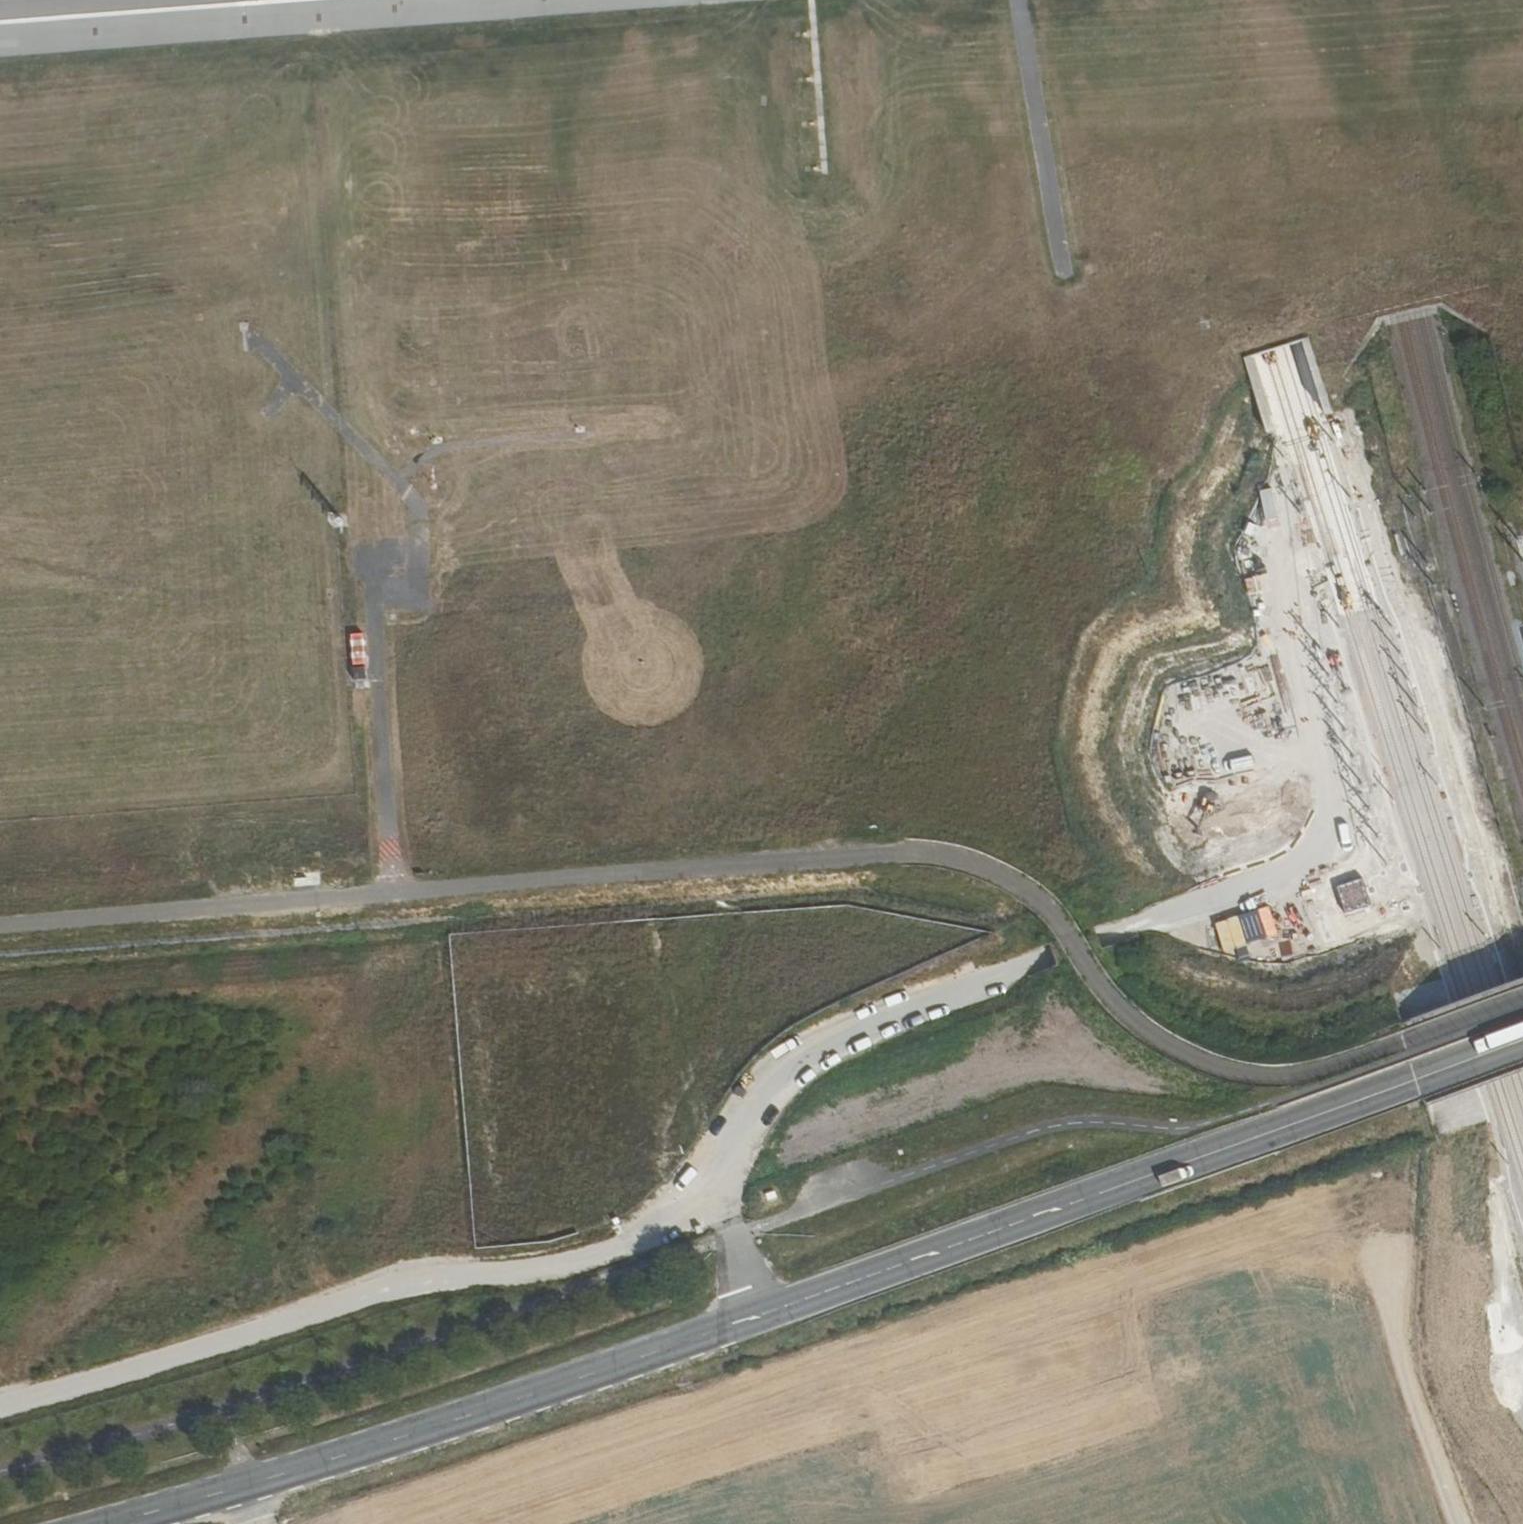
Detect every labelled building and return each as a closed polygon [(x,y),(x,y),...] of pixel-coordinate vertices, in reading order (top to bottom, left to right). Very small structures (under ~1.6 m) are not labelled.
[(1438,1131),(1486,1122),(1480,1087),(1431,1096),(1438,1131)]
